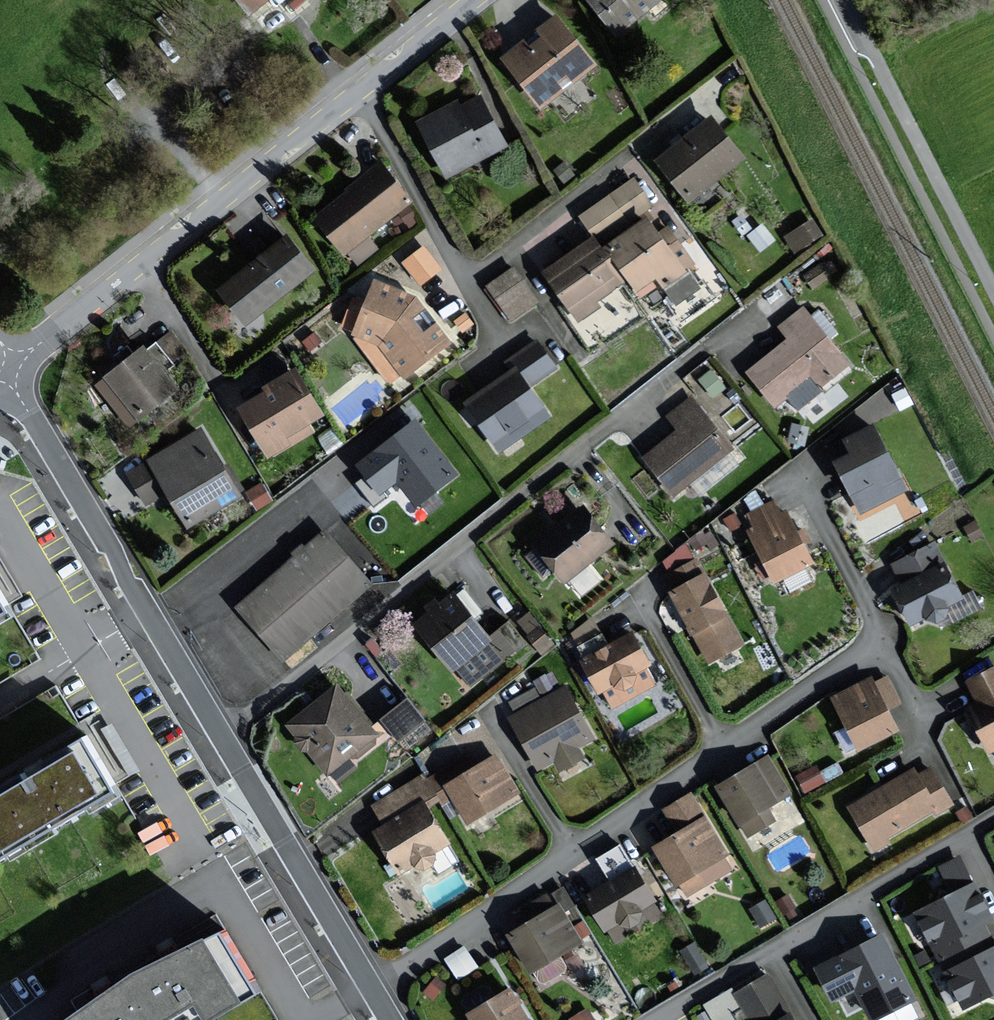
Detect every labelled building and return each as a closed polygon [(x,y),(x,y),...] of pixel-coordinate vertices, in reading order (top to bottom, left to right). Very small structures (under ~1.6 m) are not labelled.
[(248,15),(268,0),(237,0),(248,15)] [(620,33),(660,0),(592,0),(620,33)] [(596,64),(559,16),(541,29),(548,39),(532,51),(525,42),(507,56),(544,104),(596,64)] [(458,103),(423,122),(451,174),(506,145),(481,98),(461,108),(458,103)] [(744,156),(713,117),(659,160),(691,199),(744,156)] [(410,200),(382,165),(317,216),(345,252),(410,200)] [(651,204),(634,180),(584,215),(600,239),(651,204)] [(685,268),(694,262),(679,242),(671,248),(660,233),(648,217),(609,245),(644,294),(655,285),(652,281),(659,276),(666,285),(687,270),(685,268)] [(314,270),(288,237),(221,289),(247,323),(314,270)] [(595,300),(625,280),(596,237),(547,270),(580,319),(600,306),(595,300)] [(440,269),(423,247),(404,262),(421,284),(440,269)] [(537,301),(514,268),(488,286),(511,319),(537,301)] [(406,376),(451,341),(416,296),(378,280),(368,303),(356,298),(343,327),(354,332),(362,336),(358,340),(391,382),(403,372),(406,376)] [(849,364),(805,308),(783,326),(792,338),(750,371),(770,395),(777,404),(811,377),(819,388),(849,364)] [(539,341),(508,362),(515,371),(469,403),(501,450),(550,416),(530,386),(557,368),(539,341)] [(178,387),(146,347),(108,377),(140,417),(178,387)] [(326,414),(299,367),(265,386),(270,393),(244,408),(272,456),(316,431),(311,423),(326,414)] [(732,448),(692,398),(669,415),(680,429),(646,456),(676,493),(732,448)] [(455,474),(415,422),(359,465),(380,492),(398,479),(417,503),(455,474)] [(908,490),(875,424),(847,439),(854,453),(837,461),(863,512),(908,490)] [(241,494),(203,430),(130,473),(148,501),(167,490),(188,526),(241,494)] [(781,514),(774,501),(750,514),(756,526),(749,529),(776,581),(814,562),(788,510),(781,514)] [(567,578),(612,543),(583,507),(538,542),(567,578)] [(373,583),(324,527),(234,606),(283,662),(373,583)] [(939,621),(948,617),(950,606),(965,598),(945,560),(939,549),(935,542),(894,564),(904,584),(894,589),(913,624),(927,616),(939,621)] [(745,643),(698,559),(669,574),(677,589),(671,592),(710,662),(745,643)] [(8,605),(9,604),(0,589),(0,610),(8,605)] [(492,638),(455,593),(417,623),(454,669),(492,638)] [(652,664),(634,632),(583,661),(601,692),(605,690),(614,707),(654,684),(645,668),(652,664)] [(971,682),(980,701),(969,707),(991,749),(993,748),(993,670),(971,682)] [(862,748),(899,729),(889,710),(902,703),(888,675),(876,682),(873,677),(835,697),(862,748)] [(595,738),(566,686),(511,717),(540,769),(556,760),(561,770),(584,757),(578,747),(595,738)] [(376,735),(336,687),(292,723),(331,771),(376,735)] [(424,721),(408,700),(383,719),(399,740),(424,721)] [(55,829),(92,807),(89,801),(116,784),(87,735),(86,736),(43,761),(47,768),(40,772),(29,778),(25,772),(0,787),(0,862),(13,854),(10,848),(52,823),(55,829)] [(474,768),(467,756),(429,779),(441,799),(443,803),(454,797),(469,822),(519,792),(496,755),(474,768)] [(789,793),(768,757),(719,785),(749,836),(776,820),(768,806),(789,793)] [(825,781),(817,767),(798,777),(806,791),(825,781)] [(916,767),(850,806),(876,849),(890,841),(888,837),(934,809),(937,814),(954,804),(932,767),(921,774),(916,767)] [(428,807),(441,799),(429,779),(426,774),(375,805),(386,825),(376,831),(401,872),(418,862),(421,867),(437,857),(433,852),(450,842),(428,807)] [(735,866),(691,794),(665,810),(679,832),(658,845),(688,894),(735,866)] [(632,923),(642,917),(643,908),(656,900),(621,846),(599,859),(612,879),(585,896),(607,930),(620,922),(632,923)] [(916,913),(933,948),(937,947),(985,923),(992,920),(961,858),(942,867),(955,894),(916,913)] [(794,907),(788,896),(779,901),(785,912),(794,907)] [(774,918),(765,902),(752,909),(762,925),(774,918)] [(559,904),(511,934),(531,970),(581,941),(559,904)] [(993,948),(993,941),(985,923),(937,947),(948,970),(993,948)] [(263,992),(225,929),(172,955),(136,972),(107,992),(70,1019),(215,1019),(263,992)] [(916,998),(885,935),(818,967),(834,1000),(857,989),(872,1019),(916,998)] [(458,973),(478,963),(467,943),(447,953),(458,973)] [(707,966),(694,944),(683,951),(695,973),(707,966)] [(948,970),(947,971),(965,1008),(983,999),(993,993),(993,948),(948,970)] [(738,994),(753,1019),(795,1019),(769,976),(738,994)] [(470,1014),(473,1019),(530,1019),(512,989),(470,1014)] [(588,1009),(571,1019),(595,1019),(588,1009)]
